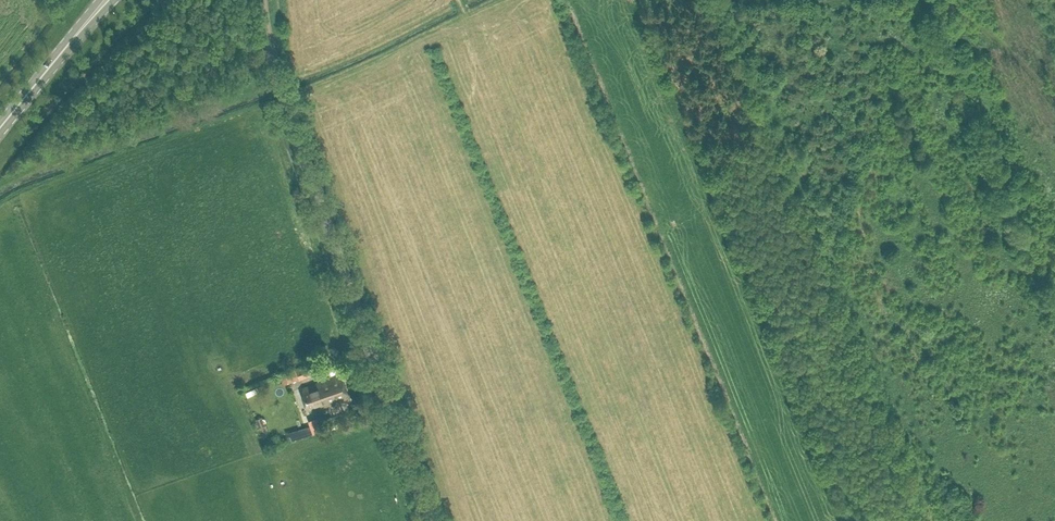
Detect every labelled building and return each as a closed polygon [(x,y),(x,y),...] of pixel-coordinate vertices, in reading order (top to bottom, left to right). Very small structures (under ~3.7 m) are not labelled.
[(311,410),(349,395),(341,373),(303,387),(311,410)] [(307,421),(316,420),(315,413),(306,414),(307,421)] [(265,424),(262,415),(255,418),(258,426),(265,424)] [(335,425),(342,423),(345,422),(343,416),(333,419),(335,425)]
